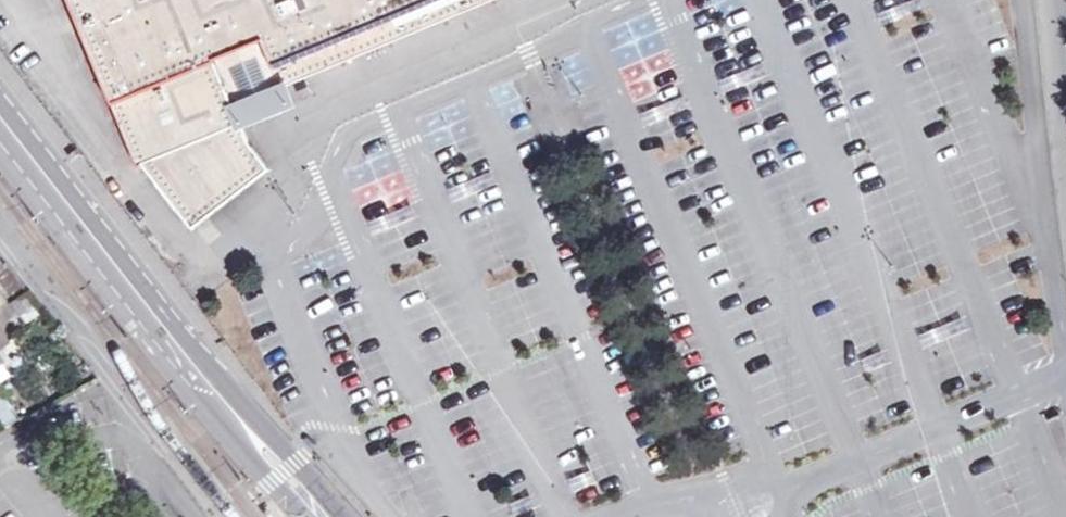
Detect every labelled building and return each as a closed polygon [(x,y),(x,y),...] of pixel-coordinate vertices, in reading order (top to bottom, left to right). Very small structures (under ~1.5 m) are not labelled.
[(70,13),(78,30),(80,35),(82,40),(91,62),(120,131),(124,141),(135,167),(140,164),(189,228),(254,175),(266,165),(245,141),(232,110),(255,101),(280,90),(305,79),(314,76),(323,72),(352,60),(473,8),(477,7),(481,5),(494,0),(65,0),(70,13)]
